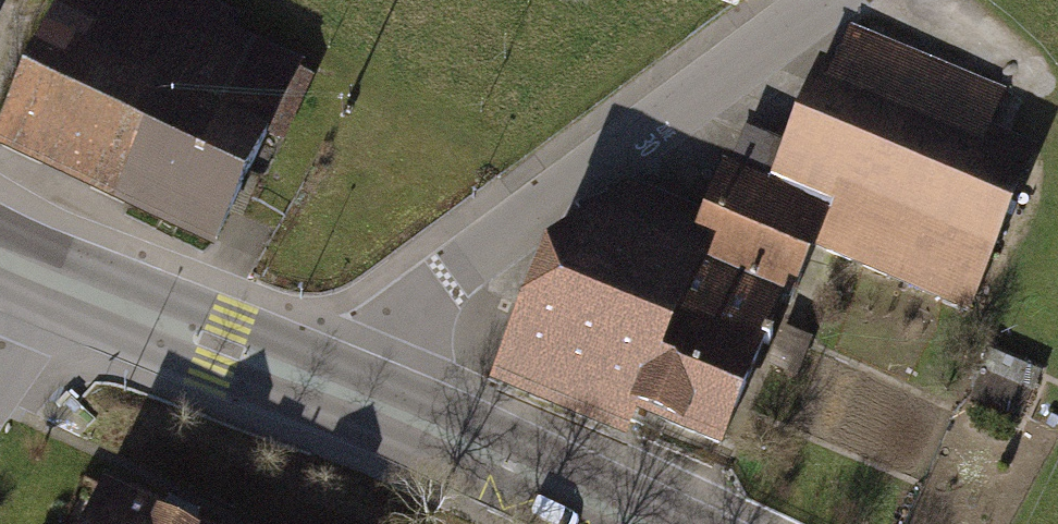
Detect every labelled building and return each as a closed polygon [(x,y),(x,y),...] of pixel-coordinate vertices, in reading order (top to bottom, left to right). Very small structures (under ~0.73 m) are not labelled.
[(0,124),(0,153),(213,254),(223,233),(301,69),(230,35),(237,21),(193,0),(59,0),(0,124)] [(838,66),(825,61),(789,149),(747,132),(709,224),(625,190),(556,247),(498,387),(622,438),(632,413),(723,451),(787,296),(797,300),(819,246),(967,307),(1030,155),(987,138),(1007,90),(854,28),(838,66)] [(110,496),(97,523),(167,523),(110,496)]
